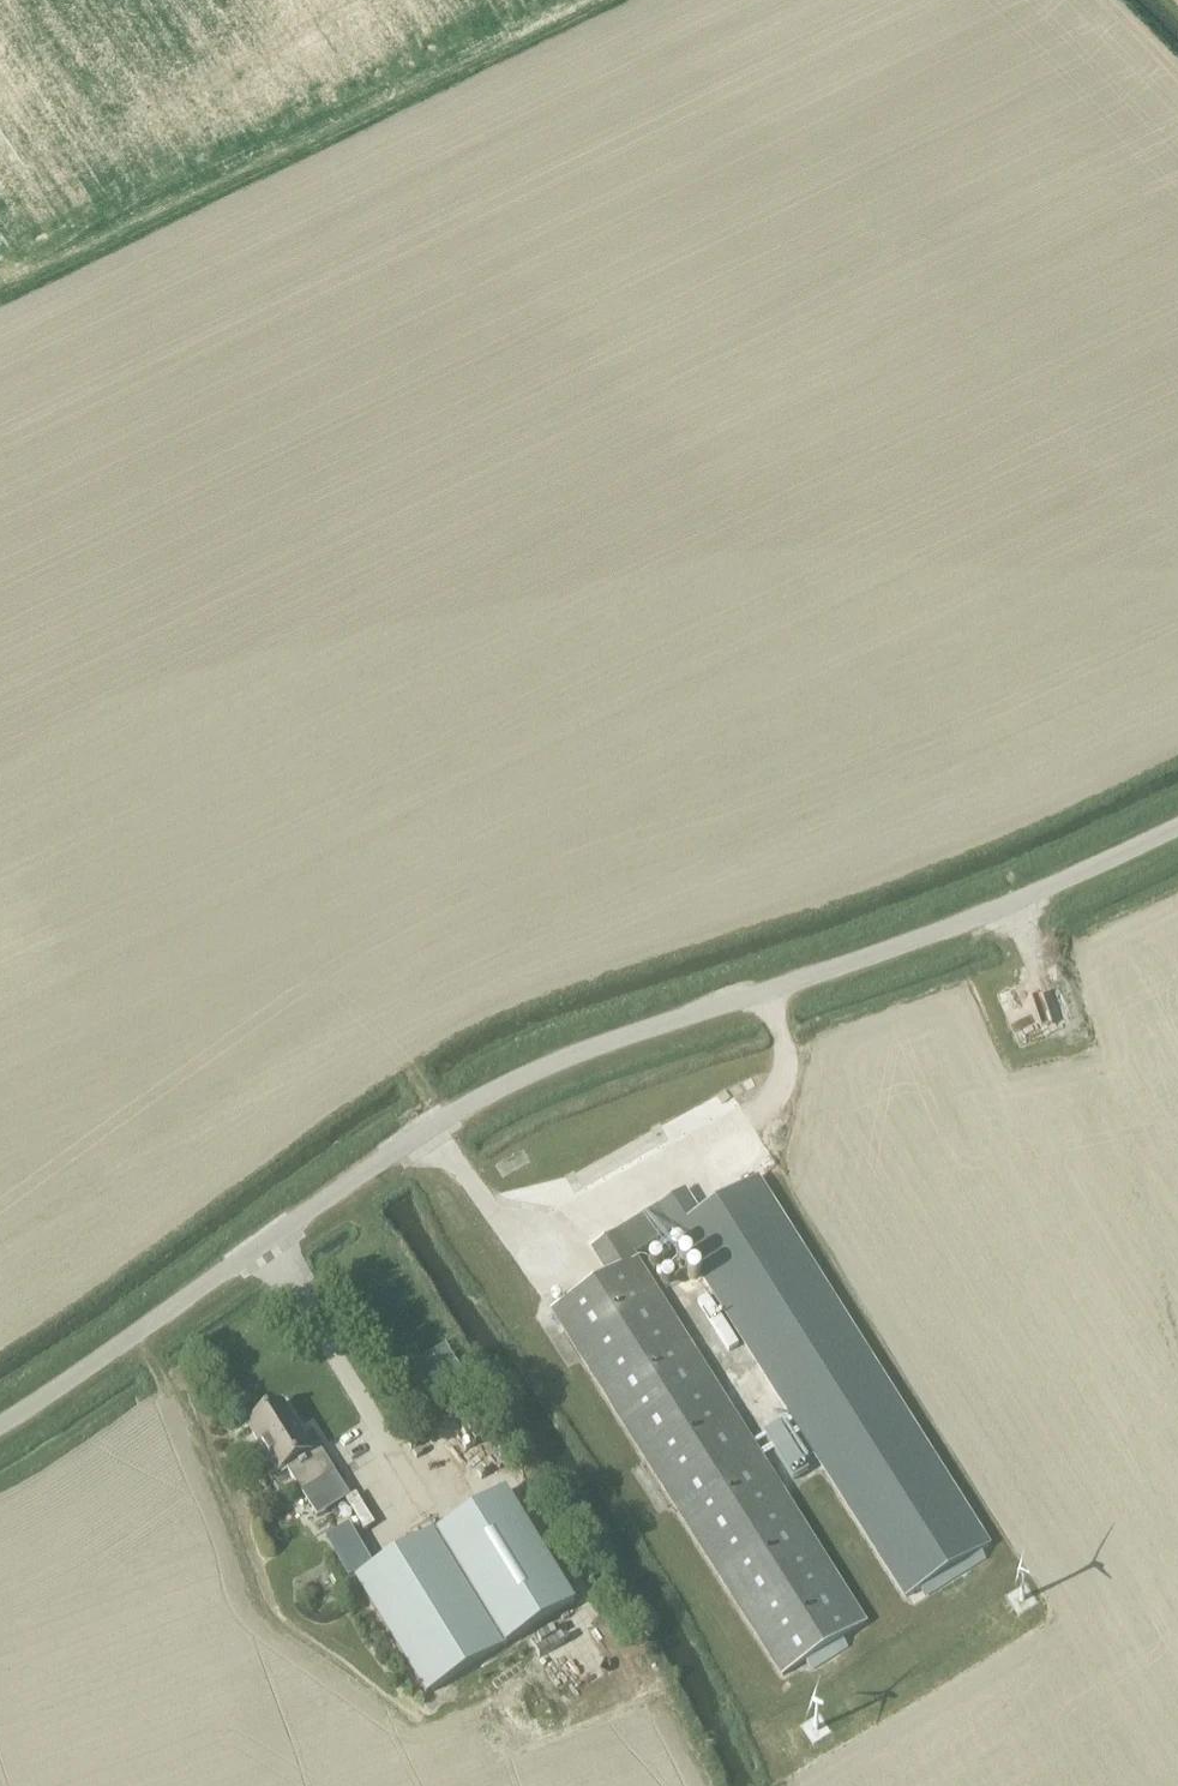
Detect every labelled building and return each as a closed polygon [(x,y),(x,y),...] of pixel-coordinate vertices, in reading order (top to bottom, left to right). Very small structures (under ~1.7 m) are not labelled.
[(617,1232),(632,1257),(673,1231),(905,1598),(988,1545),(757,1180),(700,1216),(684,1189),(617,1232)] [(632,1257),(617,1232),(590,1248),(607,1275),(550,1311),(666,1495),(663,1498),(644,1469),(634,1476),(658,1512),(667,1506),(666,1503),(670,1500),(781,1677),(804,1662),(809,1671),(847,1648),(841,1639),(864,1624),(632,1257)] [(707,1297),(697,1304),(728,1352),(738,1346),(707,1297)] [(316,1518),(349,1497),(317,1446),(310,1450),(281,1404),(246,1425),(276,1473),(284,1468),(316,1518)] [(780,1423),(764,1433),(788,1473),(804,1463),(780,1423)] [(424,1697),(573,1605),(504,1493),(356,1583),(424,1697)] [(327,1536),(349,1573),(375,1558),(353,1521),(327,1536)]
